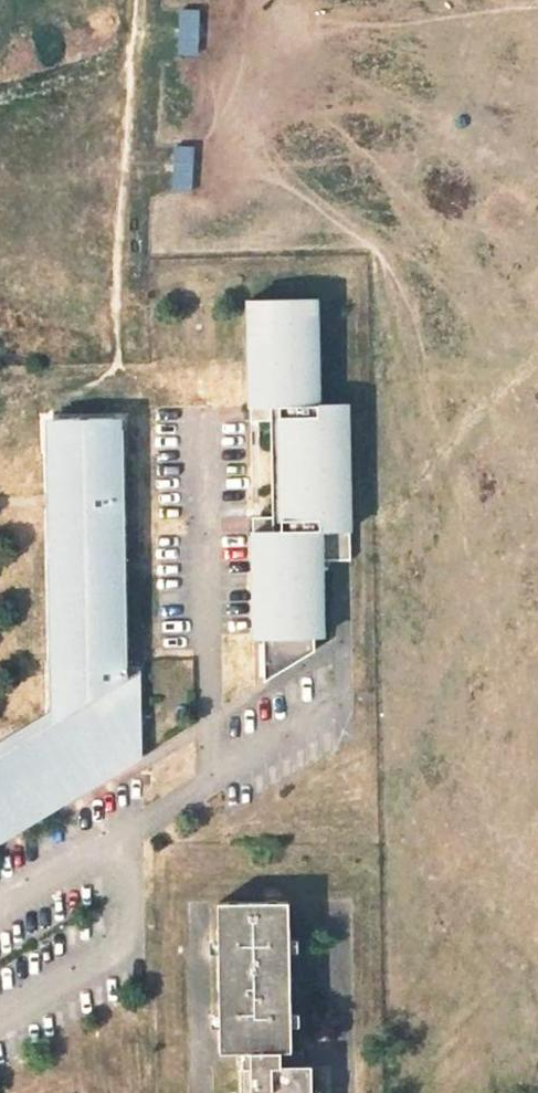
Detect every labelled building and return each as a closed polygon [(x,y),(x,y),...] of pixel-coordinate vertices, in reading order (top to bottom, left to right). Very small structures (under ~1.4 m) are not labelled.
[(201,54),(202,9),(182,9),(181,53),(201,54)] [(192,191),(192,147),(176,146),(176,190),(192,191)] [(324,298),(255,299),(257,405),(271,405),(272,416),(278,416),(280,518),(273,518),(274,531),(274,573),(268,573),(270,639),(270,683),(321,650),(321,636),(320,592),(329,592),(328,560),(358,559),(355,404),(326,404),(324,298)] [(271,405),(257,405),(257,417),(272,416),(271,405)] [(115,756),(121,765),(138,753),(132,745),(139,740),(139,659),(123,660),(118,444),(122,444),(121,422),(107,407),(55,407),(41,423),(42,445),(46,445),(52,661),(48,661),(49,714),(49,734),(0,763),(0,829),(115,756)] [(274,531),(259,531),(260,574),(261,639),(270,639),(268,573),(274,573),(274,531)] [(329,592),(320,592),(321,636),(330,636),(329,592)] [(0,743),(0,763),(49,734),(49,714),(0,743)] [(288,905),(220,907),(222,1053),(240,1052),(242,1092),(312,1092),(311,1066),(300,1066),(281,1067),(281,1051),(293,1051),(288,905)] [(300,1066),(300,1051),(293,1051),(281,1051),(281,1067),(300,1066)]
